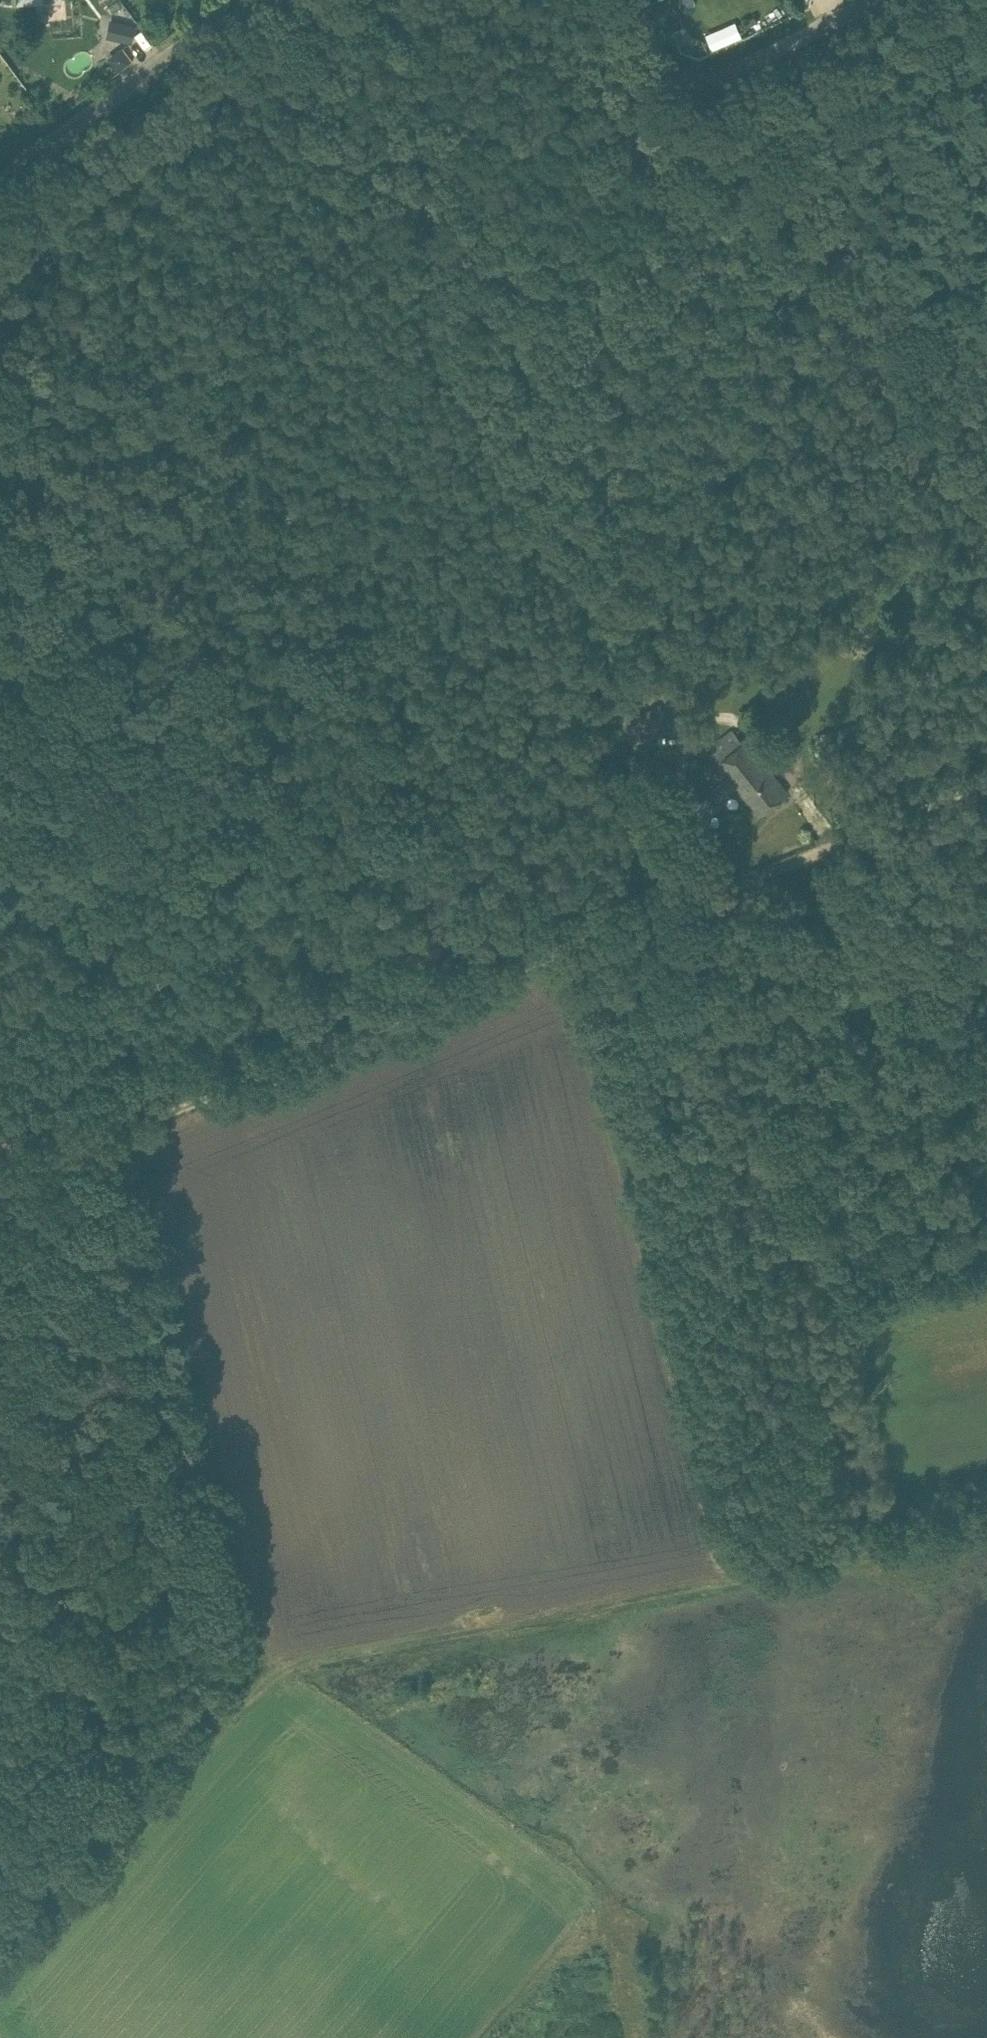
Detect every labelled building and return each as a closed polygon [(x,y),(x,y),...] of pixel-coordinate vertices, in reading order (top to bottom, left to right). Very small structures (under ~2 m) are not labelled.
[(748,17),(752,24),(759,20),(756,13),(748,17)] [(105,36),(132,43),(137,25),(110,18),(105,36)] [(120,45),(108,57),(119,69),(132,58),(120,45)] [(624,727),(634,747),(671,728),(659,704),(640,713),(634,702),(627,705),(624,727)] [(716,802),(735,787),(759,815),(788,791),(746,739),(743,741),(733,729),(706,751),(728,777),(709,792),(716,802)] [(729,861),(719,843),(711,848),(720,866),(729,861)]
